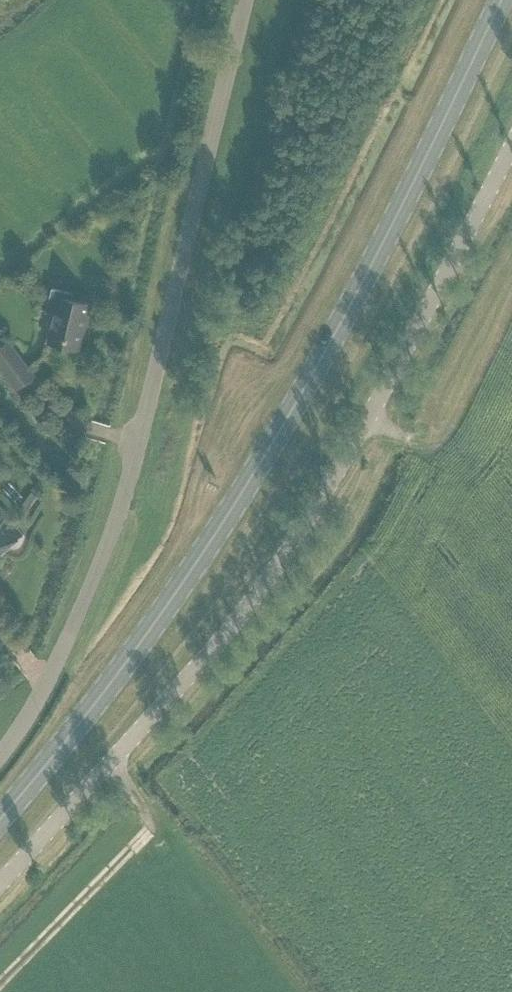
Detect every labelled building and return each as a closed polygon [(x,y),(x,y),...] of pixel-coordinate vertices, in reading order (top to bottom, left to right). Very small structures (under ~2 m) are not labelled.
[(78,349),(85,322),(86,322),(90,304),(71,300),(73,294),(52,289),(46,312),(54,314),(48,342),(78,349)] [(0,348),(0,367),(16,389),(31,377),(6,343),(0,348)] [(3,551),(23,535),(0,506),(0,554),(3,551)]
